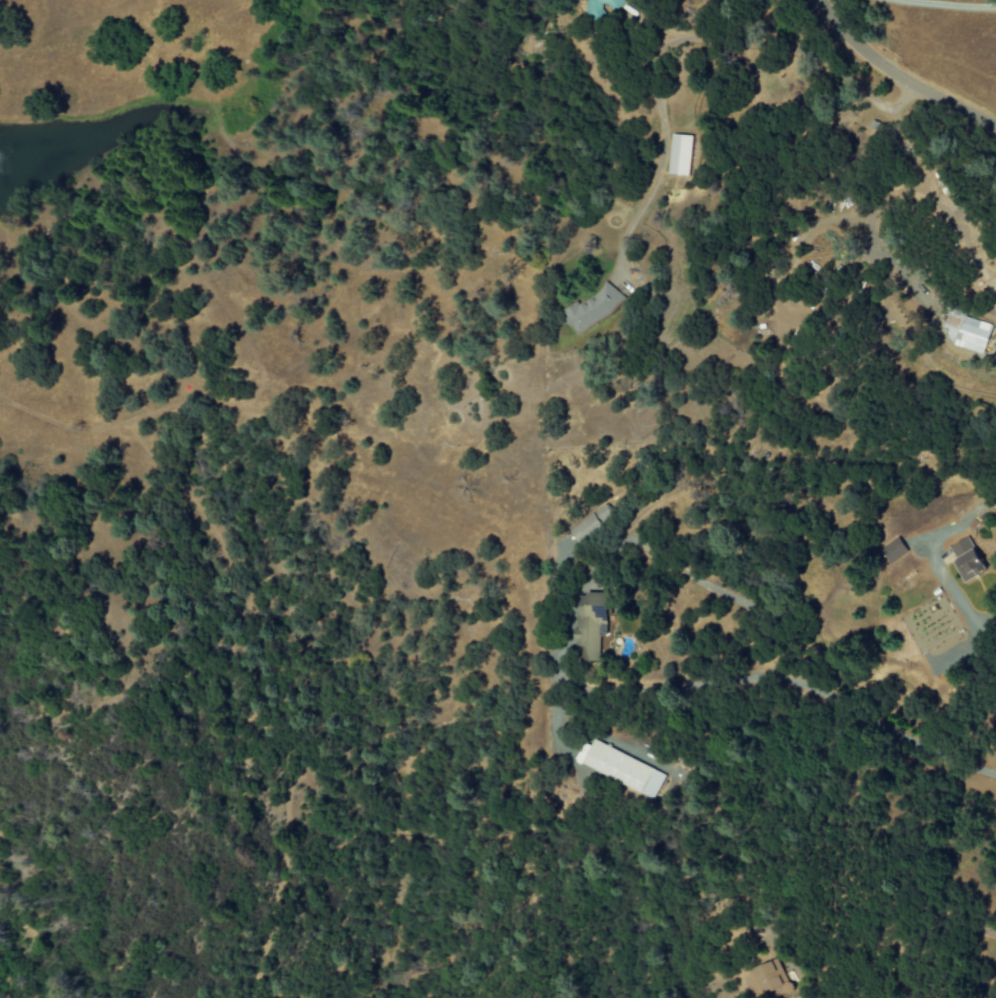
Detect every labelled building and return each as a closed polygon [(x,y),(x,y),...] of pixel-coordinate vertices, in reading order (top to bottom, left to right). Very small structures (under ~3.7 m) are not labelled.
[(614,0),(581,0),(580,17),(597,18),(598,5),(614,6),(614,0)] [(665,174),(686,174),(686,134),(666,134),(665,174)] [(561,314),(564,316),(559,322),(582,340),(618,293),(601,280),(581,307),(572,299),(561,314)] [(983,354),(992,324),(948,312),(944,327),(950,329),(946,343),(983,354)] [(606,522),(613,513),(603,505),(596,514),(606,522)] [(601,526),(594,514),(569,531),(576,543),(601,526)] [(984,571),(966,536),(948,546),(954,559),(950,561),(962,583),(984,571)] [(605,593),(576,593),(577,662),(599,662),(599,636),(605,635),(605,593)] [(664,774),(592,740),(588,748),(582,745),(575,762),(653,799),(664,774)] [(744,972),(755,997),(778,987),(773,977),(779,974),(773,959),(744,972)]
